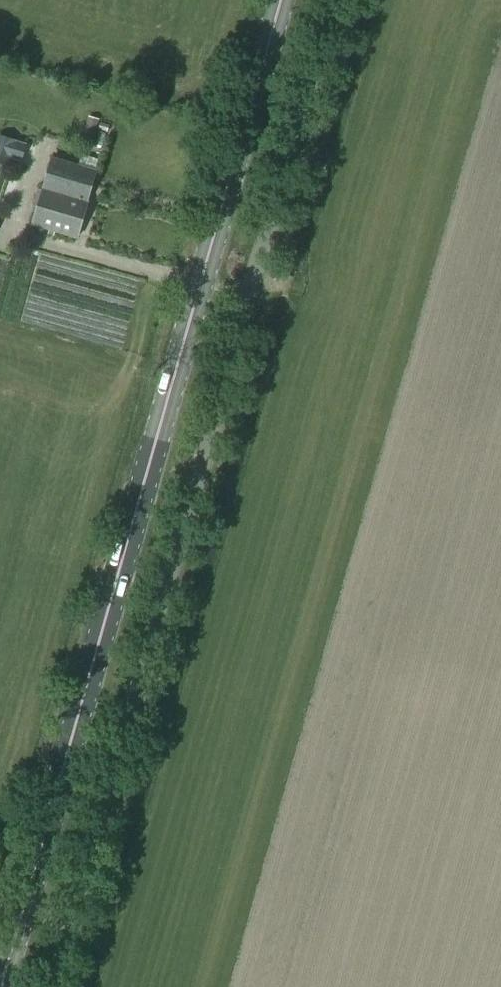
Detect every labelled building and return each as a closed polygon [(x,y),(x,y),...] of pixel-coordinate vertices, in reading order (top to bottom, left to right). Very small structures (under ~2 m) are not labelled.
[(100,119),(89,116),(82,138),(93,141),(100,119)] [(77,237),(88,202),(87,201),(96,170),(53,158),(33,224),(77,237)]
